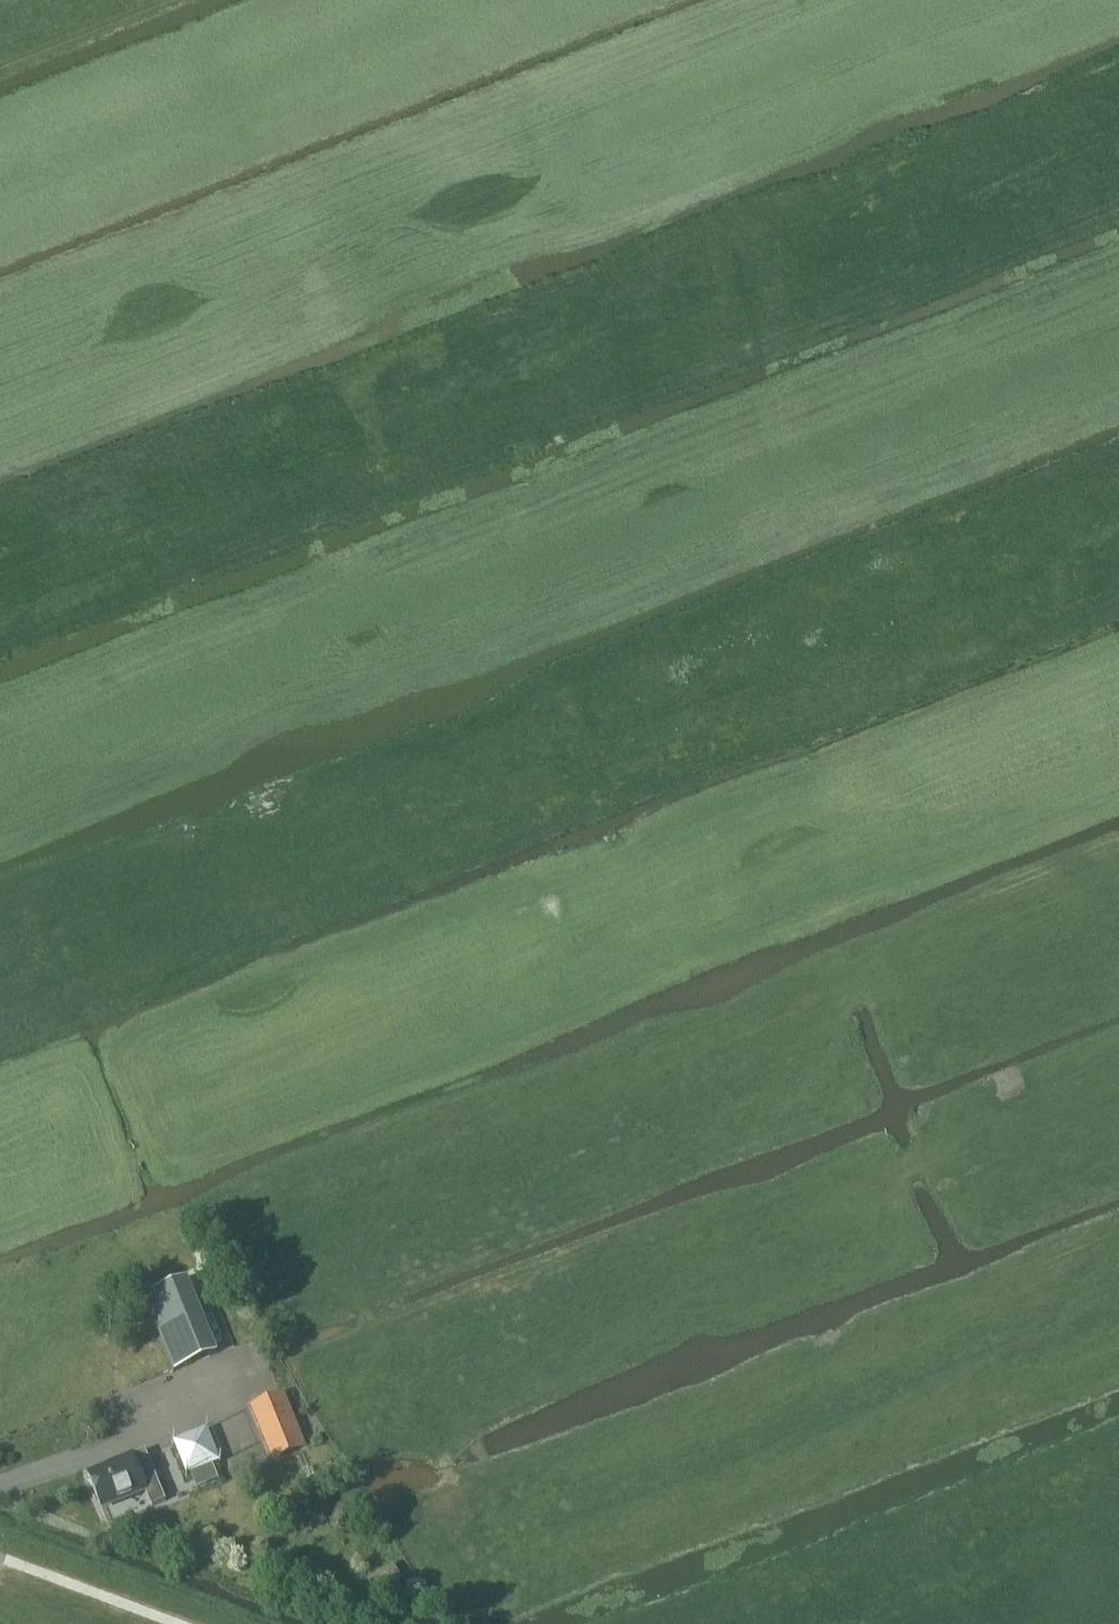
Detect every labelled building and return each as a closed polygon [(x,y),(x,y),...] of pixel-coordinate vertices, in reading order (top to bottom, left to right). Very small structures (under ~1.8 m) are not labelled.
[(197,1276),(140,1299),(164,1370),(225,1347),(197,1276)] [(276,1435),(261,1390),(233,1400),(250,1445),(276,1435)] [(107,1465),(87,1473),(102,1512),(147,1493),(152,1507),(165,1502),(149,1462),(138,1466),(133,1453),(106,1464),(107,1465)]
